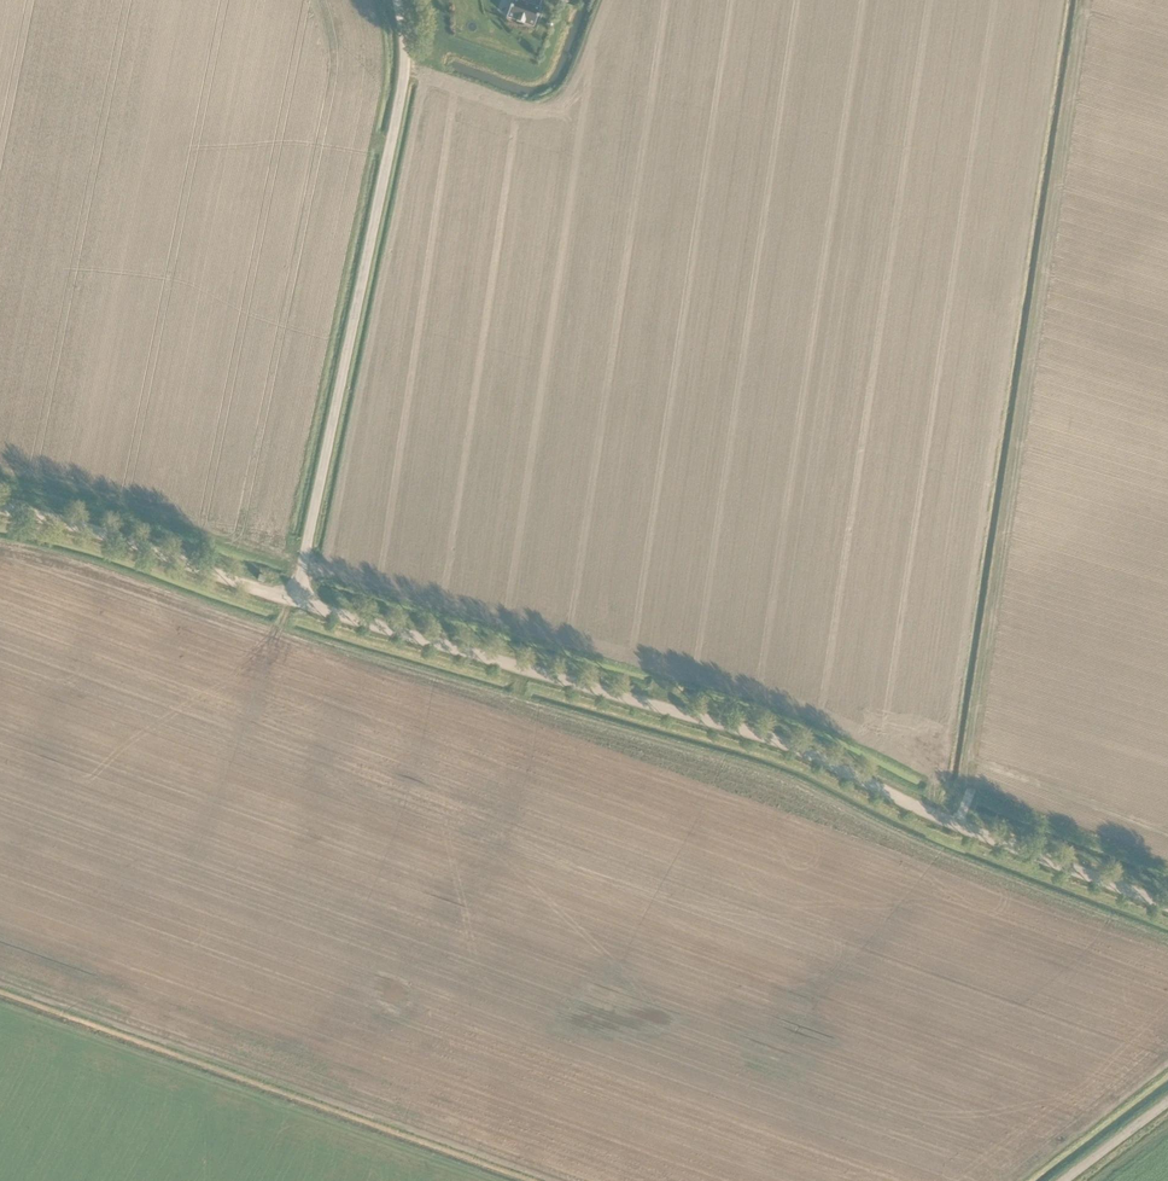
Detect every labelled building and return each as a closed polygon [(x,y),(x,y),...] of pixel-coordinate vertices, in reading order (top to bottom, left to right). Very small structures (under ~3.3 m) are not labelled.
[(507,17),(517,20),(516,21),(523,24),(524,23),(534,27),(540,8),(539,8),(541,0),(524,0),(523,2),(517,0),(513,0),(507,17)]
